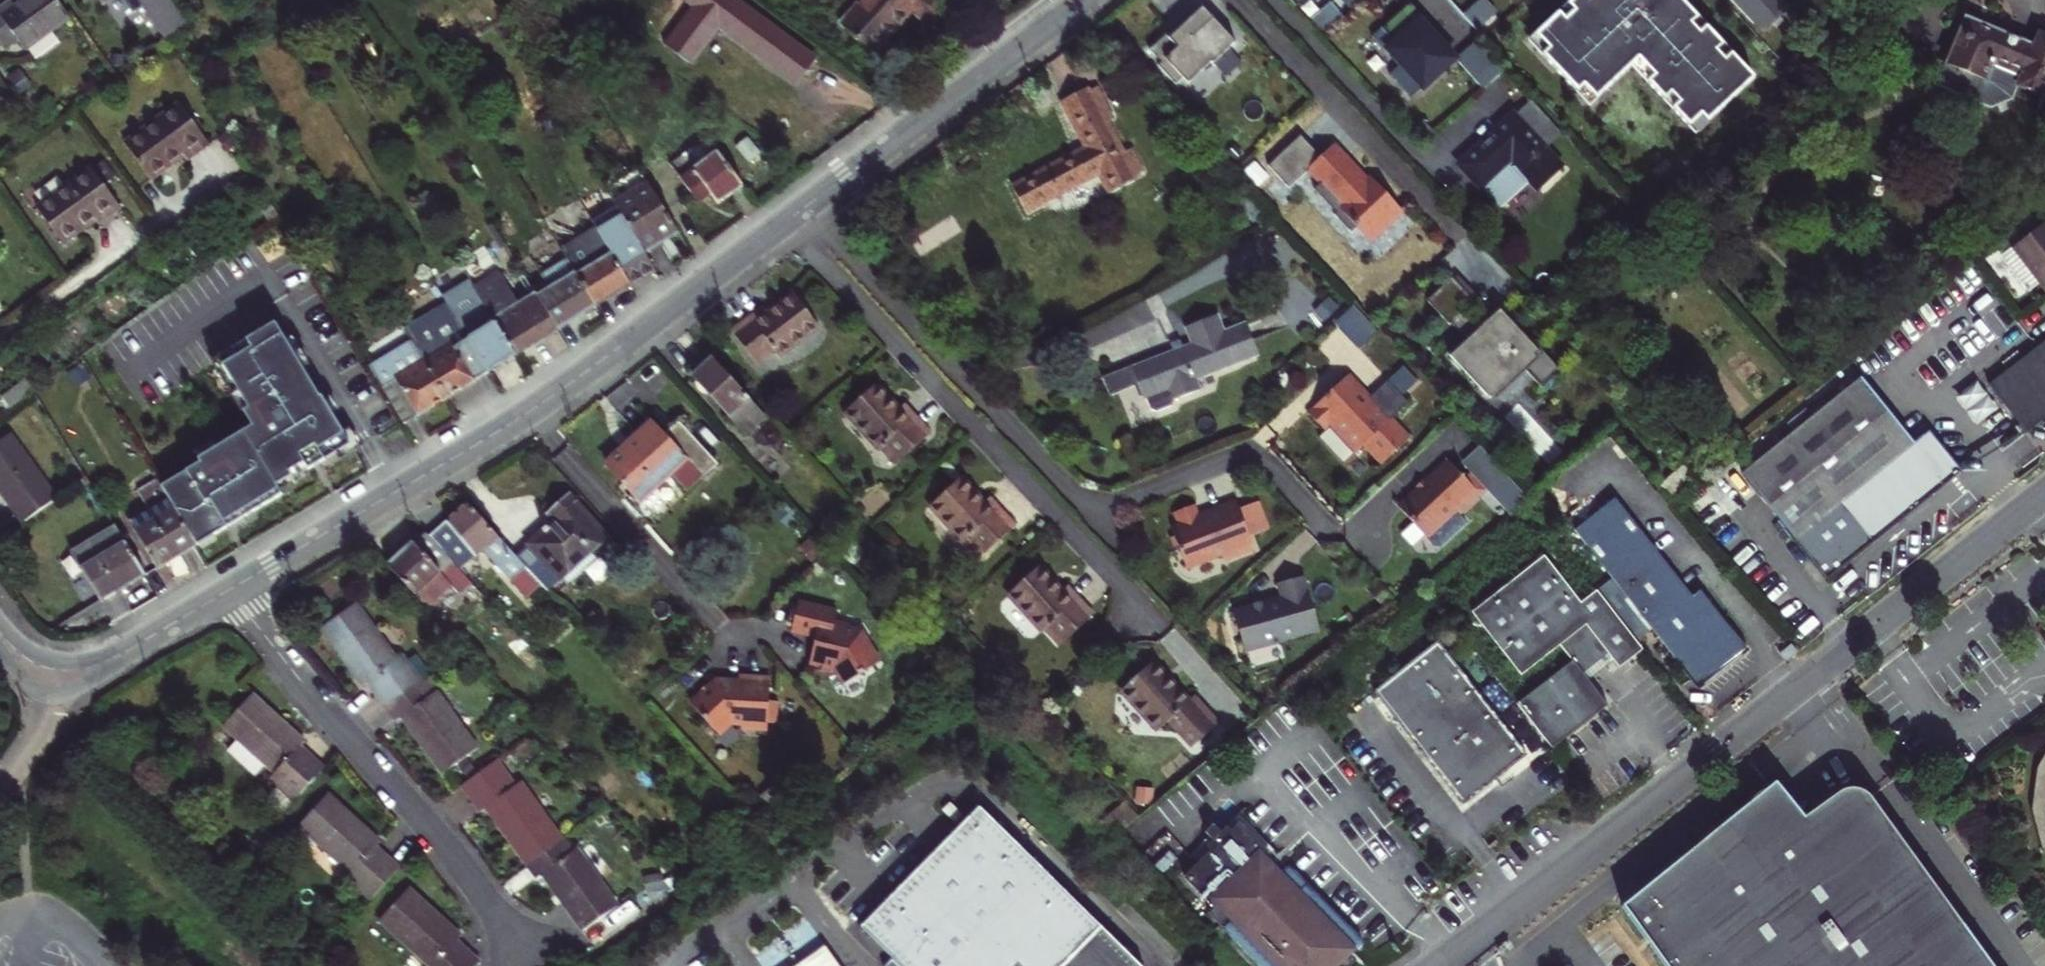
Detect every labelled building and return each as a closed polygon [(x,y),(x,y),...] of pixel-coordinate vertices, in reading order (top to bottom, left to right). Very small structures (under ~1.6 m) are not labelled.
[(70,15),(57,0),(23,0),(15,7),(10,1),(0,8),(0,43),(7,52),(21,40),(29,50),(70,15)] [(170,25),(186,11),(178,0),(149,0),(170,25)] [(816,59),(782,35),(780,38),(726,0),(675,0),(692,12),(695,14),(689,21),(686,19),(666,48),(692,66),(717,30),(723,34),(726,30),(758,52),(755,56),(797,86),(816,59)] [(782,35),(732,0),(726,0),(780,38),(782,35)] [(839,1),(871,28),(896,0),(840,0),(839,1)] [(1353,13),(1366,0),(1340,0),(1353,13)] [(1538,35),(1551,49),(1544,55),(1578,94),(1584,88),(1595,101),(1633,68),(1639,63),(1654,80),(1648,86),(1682,124),(1694,113),(1700,120),(1749,78),(1729,55),(1722,61),(1710,47),(1717,41),(1703,25),(1696,31),(1688,22),(1695,16),(1681,0),(1591,0),(1590,1),(1589,0),(1578,0),(1571,6),(1577,13),(1568,21),(1562,14),(1538,35)] [(1759,34),(1788,9),(1781,0),(1729,0),(1759,34)] [(1484,1),(1465,19),(1479,36),(1499,18),(1484,1)] [(1345,20),(1332,5),(1312,23),(1326,37),(1345,20)] [(1571,6),(1562,14),(1568,21),(1577,13),(1571,6)] [(1163,35),(1145,51),(1157,64),(1154,67),(1171,86),(1181,78),(1186,84),(1209,62),(1213,66),(1230,51),(1227,48),(1232,44),(1200,8),(1166,39),(1163,35)] [(1391,51),(1382,60),(1395,74),(1397,71),(1419,95),(1451,66),(1434,47),(1416,28),(1419,25),(1405,10),(1385,29),(1399,43),(1391,51)] [(695,14),(692,12),(686,19),(689,21),(695,14)] [(1703,25),(1695,16),(1688,22),(1696,31),(1703,25)] [(1437,44),(1419,25),(1416,28),(1434,47),(1437,44)] [(1391,51),(1399,43),(1385,29),(1378,36),(1391,51)] [(758,52),(726,30),(723,34),(755,56),(758,52)] [(2044,106),(2044,51),(2042,50),(2038,60),(1968,31),(1948,79),(1987,95),(1996,73),(2028,86),(2022,100),(2044,109),(2044,106)] [(1544,55),(1551,49),(1538,35),(1531,41),(1544,55)] [(1729,55),(1717,41),(1710,47),(1722,61),(1729,55)] [(1506,73),(1478,42),(1455,62),(1483,93),(1506,73)] [(1633,68),(1648,86),(1654,80),(1639,63),(1633,68)] [(177,88),(121,131),(148,166),(180,142),(184,147),(207,129),(177,88)] [(1589,107),(1595,101),(1584,88),(1578,94),(1589,107)] [(1088,94),(1093,103),(1099,99),(1094,91),(1088,94)] [(1035,211),(1093,178),(1105,200),(1147,176),(1132,149),(1122,154),(1105,125),(1100,116),(1106,113),(1099,99),(1093,103),(1088,94),(1060,110),(1081,147),(1019,182),(1035,211)] [(1106,113),(1100,116),(1105,125),(1111,121),(1106,113)] [(1700,120),(1694,113),(1682,124),(1688,131),(1700,120)] [(1460,168),(1500,210),(1532,180),(1542,190),(1565,170),(1516,116),(1460,168)] [(1322,160),(1301,136),(1267,167),(1288,189),(1306,173),(1322,160)] [(1337,146),(1322,160),(1306,173),(1318,187),(1343,165),(1364,188),(1369,183),(1381,197),(1384,194),(1369,178),(1367,180),(1337,146)] [(712,196),(718,205),(743,187),(718,153),(694,171),(692,169),(679,179),(699,206),(712,196)] [(117,199),(86,158),(29,200),(56,237),(89,213),(92,217),(117,199)] [(649,164),(617,183),(634,211),(656,248),(688,229),(649,164)] [(1269,180),(1255,164),(1241,178),(1255,193),(1269,180)] [(1318,187),(1313,192),(1334,216),(1332,218),(1349,237),(1355,231),(1366,244),(1400,213),(1384,194),(1381,197),(1369,183),(1364,188),(1343,165),(1318,187)] [(634,211),(609,226),(642,281),(667,265),(656,248),(634,211)] [(1400,213),(1366,244),(1369,247),(1403,216),(1400,213)] [(573,247),(575,251),(606,302),(642,281),(609,226),(573,247)] [(2010,263),(2044,305),(2044,248),(2038,240),(2010,263)] [(544,292),(565,327),(606,302),(575,251),(534,276),(544,292)] [(478,278),(453,294),(498,367),(524,352),(488,293),(478,278)] [(512,279),(488,293),(524,352),(565,327),(544,292),(534,298),(532,295),(527,298),(524,293),(521,295),(512,279)] [(1461,280),(1457,284),(1477,305),(1474,308),(1494,328),(1483,338),(1488,343),(1508,324),(1503,319),(1500,322),(1461,280)] [(1454,281),(1429,304),(1452,329),(1453,327),(1472,347),(1476,351),(1473,354),(1469,350),(1455,364),(1495,406),(1497,404),(1490,397),(1503,385),(1509,393),(1528,375),(1548,396),(1567,378),(1547,356),(1544,359),(1505,317),(1503,319),(1508,324),(1488,343),(1483,338),(1464,317),(1474,308),(1477,305),(1457,284),(1454,281)] [(453,294),(411,321),(418,334),(455,394),(498,367),(453,294)] [(1341,310),(1330,299),(1314,314),(1324,325),(1341,310)] [(765,317),(734,340),(758,373),(776,359),(781,366),(821,337),(797,304),(770,323),(765,317)] [(1374,336),(1354,314),(1339,328),(1359,350),(1374,336)] [(1175,400),(1200,391),(1196,379),(1258,355),(1246,324),(1224,333),(1217,316),(1186,328),(1193,345),(1183,349),(1175,352),(1132,369),(1139,387),(1143,399),(1146,398),(1150,409),(1157,412),(1174,406),(1175,400)] [(248,406),(257,421),(222,441),(218,435),(198,446),(205,456),(167,481),(204,540),(289,489),(286,484),(295,479),(292,474),(299,471),(300,473),(341,449),(345,455),(366,442),(355,423),(348,427),(337,408),(340,406),(332,394),(329,396),(327,392),(325,393),(308,364),(311,362),(295,334),(291,336),(280,318),(216,356),(229,377),(236,373),(244,388),(238,392),(247,407),(248,406)] [(376,360),(381,367),(413,420),(455,394),(418,334),(376,360)] [(1175,352),(1183,349),(1180,341),(1172,344),(1175,352)] [(735,428),(756,410),(704,353),(683,371),(735,428)] [(1999,395),(2035,440),(2044,432),(2044,358),(1999,395)] [(1139,387),(1132,369),(1103,380),(1110,398),(1139,387)] [(1350,380),(1310,417),(1324,433),(1333,426),(1334,427),(1358,453),(1359,454),(1364,449),(1381,468),(1411,441),(1391,419),(1408,403),(1404,400),(1420,385),(1404,369),(1370,401),(1350,380)] [(6,399),(12,407),(37,389),(31,380),(6,399)] [(1956,393),(1973,419),(1994,405),(1977,380),(1956,393)] [(1490,397),(1497,404),(1509,393),(1503,385),(1490,397)] [(1854,387),(1736,484),(1824,586),(1955,478),(1923,439),(1908,452),(1854,387)] [(905,413),(899,418),(876,393),(846,421),(880,459),(886,453),(901,470),(931,442),(905,413)] [(0,397),(0,415),(12,407),(6,399),(3,395),(0,397)] [(650,423),(599,469),(638,511),(672,481),(686,497),(717,469),(680,427),(665,440),(650,423)] [(1347,463),(1358,453),(1334,427),(1323,437),(1347,463)] [(0,445),(0,484),(26,520),(63,492),(18,431),(0,445)] [(1487,494),(1505,477),(1479,449),(1462,465),(1470,475),(1487,494)] [(1446,462),(1396,508),(1413,526),(1424,539),(1430,545),(1431,544),(1435,549),(1443,549),(1471,523),(1463,515),(1487,494),(1470,475),(1464,481),(1446,462)] [(1531,505),(1505,477),(1487,494),(1512,520),(1522,512),(1531,505)] [(960,486),(930,514),(964,551),(970,546),(984,562),(1014,535),(989,507),(984,512),(960,486)] [(175,495),(138,517),(143,526),(181,503),(175,495)] [(1179,528),(1172,531),(1186,568),(1221,554),(1222,555),(1229,558),(1254,549),(1249,536),(1239,509),(1235,501),(1199,515),(1196,508),(1174,516),(1179,528)] [(1259,501),(1239,509),(1249,536),(1269,529),(1259,501)] [(1693,601),(1618,501),(1575,533),(1612,584),(1593,599),(1632,647),(1651,632),(1699,694),(1733,668),(1749,656),(1702,594),(1693,601)] [(529,573),(550,596),(609,542),(573,502),(552,521),(558,527),(520,563),(529,573)] [(204,540),(181,503),(143,526),(165,563),(204,540)] [(529,573),(520,563),(468,506),(429,541),(461,576),(486,552),(516,585),(529,573)] [(109,598),(151,573),(112,507),(86,523),(96,539),(80,549),(109,598)] [(1424,539),(1413,526),(1401,538),(1412,550),(1424,539)] [(493,612),(461,576),(429,541),(425,537),(388,571),(455,644),(493,612)] [(1636,665),(1642,660),(1632,647),(1593,599),(1581,609),(1543,562),(1474,618),(1522,683),(1560,652),(1573,669),(1516,714),(1537,740),(1552,760),(1555,758),(1565,749),(1609,714),(1589,689),(1614,669),(1620,677),(1636,665)] [(550,596),(529,573),(516,585),(545,616),(558,605),(550,596)] [(1282,598),(1231,613),(1245,658),(1322,636),(1308,590),(1307,591),(1302,574),(1277,581),(1282,598)] [(1092,626),(1066,596),(1060,601),(1039,576),(1008,602),(1040,641),(1047,636),(1061,652),(1092,626)] [(839,612),(800,603),(793,634),(817,640),(810,669),(838,676),(844,686),(882,663),(864,632),(836,625),(839,612)] [(345,652),(340,656),(360,683),(381,711),(417,685),(397,658),(393,661),(352,607),(326,627),(345,652)] [(1486,781),(1514,758),(1427,646),(1363,697),(1452,807),(1486,781)] [(1791,653),(1779,663),(1785,670),(1797,660),(1791,653)] [(1190,706),(1185,711),(1151,672),(1118,700),(1154,741),(1166,731),(1188,757),(1215,734),(1190,706)] [(739,683),(715,681),(688,710),(723,745),(735,732),(767,734),(767,726),(768,704),(770,679),(739,678),(739,683)] [(431,694),(426,698),(417,685),(381,711),(397,732),(411,722),(422,737),(415,742),(430,762),(447,784),(480,760),(431,694)] [(245,757),(241,761),(294,810),(322,778),(290,748),(271,731),(275,726),(249,702),(220,733),(245,757)] [(779,705),(768,704),(767,726),(778,726),(779,705)] [(476,820),(481,816),(501,842),(528,878),(564,851),(519,791),(515,794),(495,768),(458,796),(476,820)] [(354,884),(349,890),(372,911),(403,876),(382,858),(386,852),(352,822),(326,800),(296,835),(354,884)] [(1871,811),(1864,806),(1856,803),(1847,802),(1838,805),(1832,809),(1800,835),(1710,909),(1685,877),(1616,934),(1642,965),(1986,965),(1871,811)] [(1757,818),(1685,877),(1710,909),(1800,835),(1775,804),(1757,818)] [(1110,849),(1138,826),(1123,810),(1095,834),(1110,849)] [(1108,936),(978,811),(883,908),(861,930),(893,960),(887,965),(1078,965),(1108,936)] [(1365,945),(1362,939),(1291,868),(1288,868),(1286,869),(1280,875),(1275,878),(1272,874),(1286,858),(1243,814),(1222,834),(1215,826),(1207,834),(1215,842),(1200,856),(1203,860),(1187,875),(1184,877),(1203,897),(1198,903),(1210,915),(1216,909),(1229,922),(1225,927),(1225,930),(1225,932),(1259,965),(1345,965),(1356,956),(1361,949),(1365,945)] [(577,860),(573,863),(564,851),(528,878),(536,890),(548,881),(568,908),(582,928),(578,931),(588,944),(621,920),(577,860)] [(445,943),(435,933),(441,926),(415,901),(386,932),(421,965),(470,965),(445,943)] [(1108,936),(1078,965),(1138,965),(1108,936)] [(804,965),(837,965),(827,951),(804,965)]
